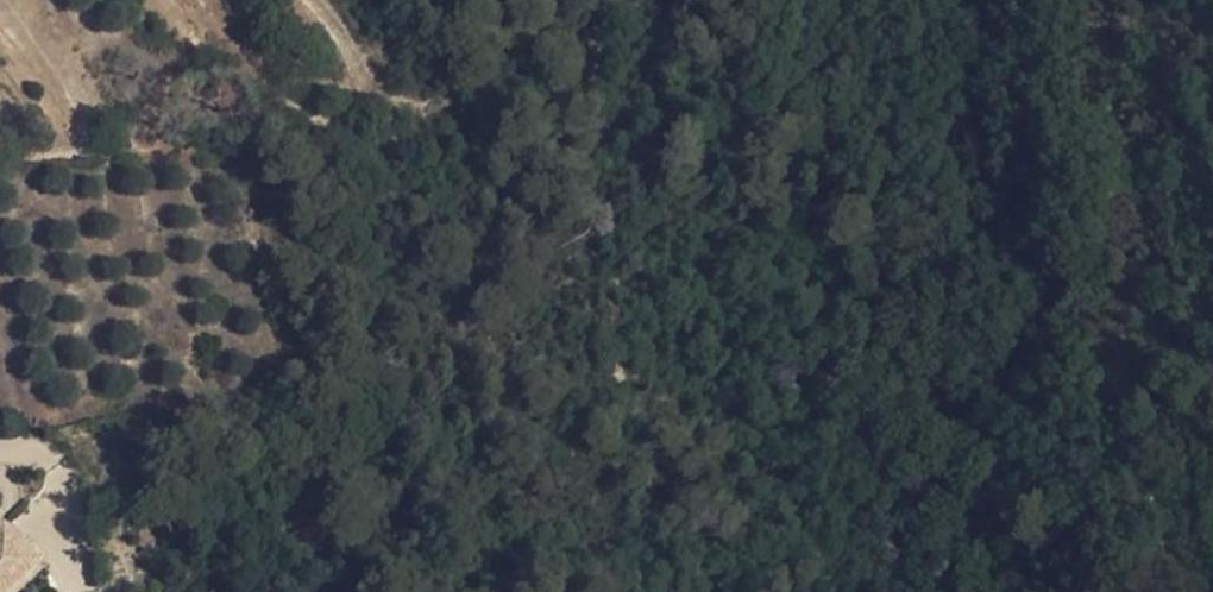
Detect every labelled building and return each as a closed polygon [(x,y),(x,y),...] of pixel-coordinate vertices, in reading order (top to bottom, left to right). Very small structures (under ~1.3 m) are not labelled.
[(0,515),(0,591),(5,591),(43,558),(2,513),(0,515)]
